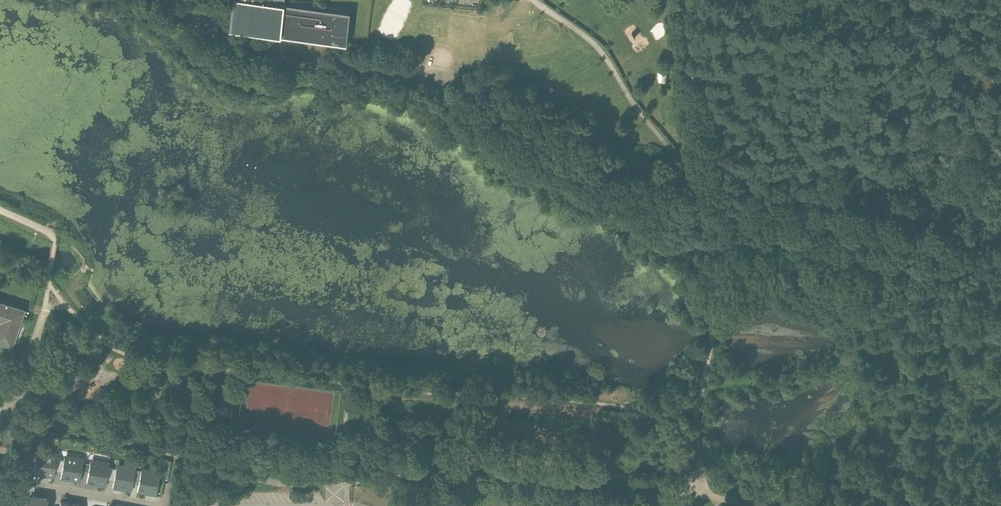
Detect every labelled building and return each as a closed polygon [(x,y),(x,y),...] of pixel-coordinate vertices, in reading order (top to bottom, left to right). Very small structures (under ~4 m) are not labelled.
[(228,31),(346,44),(349,11),(282,4),(283,0),(232,0),(228,31)] [(1,322),(0,325),(0,343),(12,347),(12,348),(13,348),(19,329),(18,329),(20,323),(21,323),(25,311),(17,308),(16,311),(8,309),(9,306),(8,305),(7,307),(0,304),(0,321),(1,322)] [(54,471),(56,460),(57,454),(37,450),(32,475),(53,478),(54,471)] [(81,471),(83,463),(83,458),(65,455),(64,461),(62,472),(60,479),(79,483),(81,471)] [(106,480),(108,468),(109,463),(91,459),(90,464),(89,472),(87,484),(105,487),(106,480)] [(62,472),(64,461),(56,460),(54,471),(62,472)] [(89,472),(90,464),(83,463),(81,471),(89,472)] [(133,484),(135,470),(135,467),(117,464),(116,469),(114,481),(113,488),(131,491),(133,484)] [(114,481),(116,469),(108,468),(106,480),(114,481)] [(137,493),(156,496),(160,471),(141,468),(141,471),(138,485),(137,493)] [(138,485),(141,471),(135,470),(133,484),(138,485)] [(21,495),(28,496),(33,497),(35,487),(37,488),(38,481),(24,479),(21,495)] [(8,500),(10,500),(12,491),(2,489),(3,486),(0,485),(0,505),(7,505),(8,500)] [(47,499),(33,497),(28,496),(27,505),(45,505),(47,499)]
